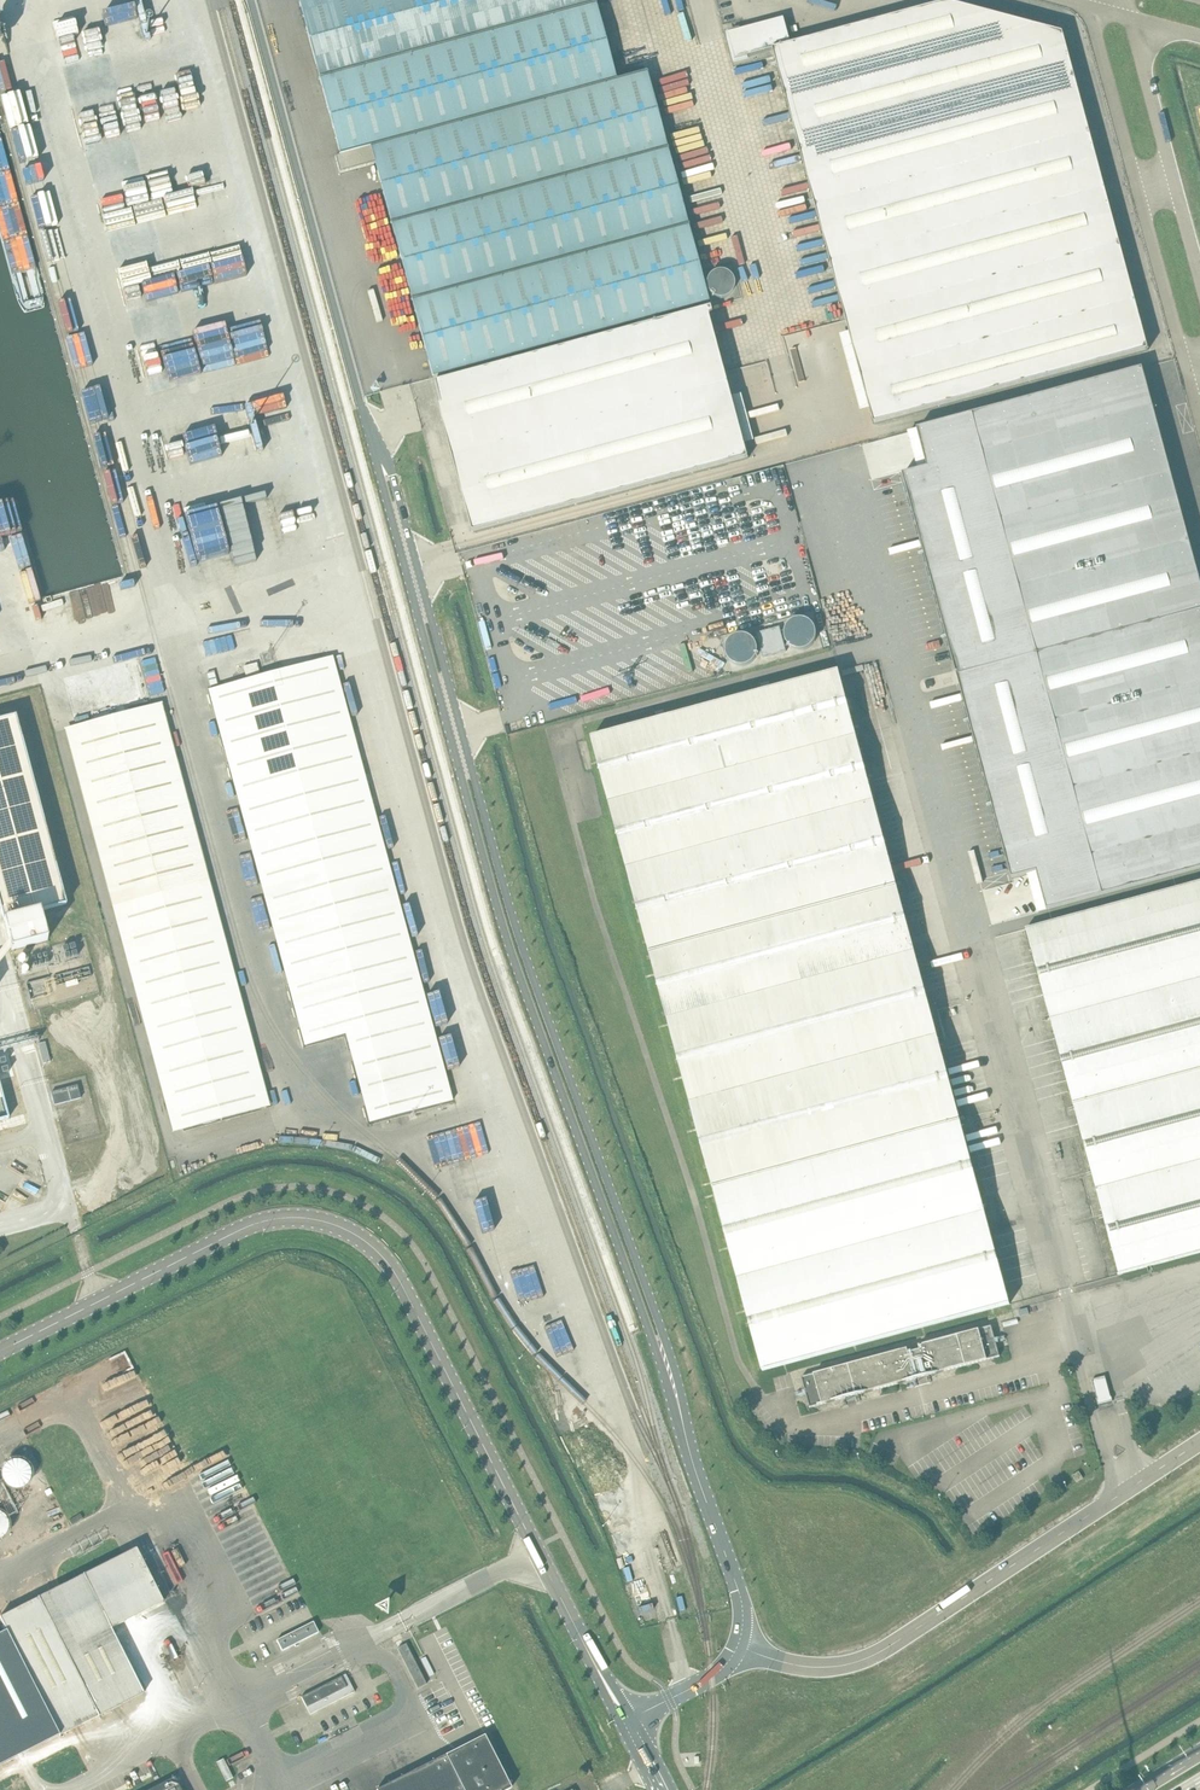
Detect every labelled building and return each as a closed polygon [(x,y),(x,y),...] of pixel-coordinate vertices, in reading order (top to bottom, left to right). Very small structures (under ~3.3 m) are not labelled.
[(593,0),(308,0),(299,2),(320,79),(594,5),(593,0)] [(784,19),(729,34),(736,60),(774,50),(874,424),(1149,350),(1063,34),(948,3),(791,45),(784,19)] [(341,155),(615,81),(594,5),(596,5),(595,4),(594,5),(320,79),(341,155)] [(61,64),(74,61),(72,54),(60,57),(61,64)] [(395,237),(669,163),(645,73),(615,81),(341,155),(335,157),(339,173),(375,164),(395,237)] [(414,307),(688,233),(669,163),(395,237),(414,307)] [(433,377),(445,374),(707,303),(688,233),(414,307),(433,377)] [(749,458),(708,308),(434,382),(475,532),(749,458)] [(903,474),(1012,879),(1028,874),(1037,872),(1047,909),(1047,910),(1199,869),(1199,581),(1143,369),(918,429),(918,430),(928,468),(918,470),(903,474)] [(274,448),(274,437),(264,436),(263,448),(274,448)] [(568,540),(551,545),(574,615),(583,615),(583,617),(598,612),(597,612),(613,607),(615,607),(616,610),(622,608),(627,609),(633,607),(632,605),(634,586),(629,570),(619,569),(620,553),(620,552),(621,544),(627,542),(625,534),(625,528),(615,527),(601,532),(582,530),(569,535),(568,540)] [(785,633),(785,635),(785,636),(785,637),(786,639),(786,640),(787,641),(787,642),(788,644),(789,645),(790,646),(791,646),(792,647),(793,648),(795,649),(796,649),(797,649),(799,650),(800,650),(801,650),(803,650),(804,650),(805,649),(807,649),(808,648),(809,648),(810,647),(811,646),(812,645),(813,644),(814,643),(815,642),(815,640),(816,639),(816,638),(816,636),(817,635),(817,634),(817,632),(816,631),(816,630),(816,628),(815,627),(814,626),(814,625),(813,624),(812,623),(811,622),(810,621),(809,620),(807,620),(806,619),(805,619),(803,619),(802,618),(801,618),(799,618),(798,619),(797,619),(795,619),(794,620),(793,621),(792,621),(790,622),(789,623),(789,624),(788,625),(787,627),(786,628),(786,629),(786,630),(785,632),(785,633)] [(780,627),(757,633),(763,657),(786,651),(780,627)] [(726,648),(726,649),(726,650),(726,652),(727,653),(727,655),(727,656),(728,657),(729,658),(729,659),(730,660),(731,661),(732,662),(733,663),(735,664),(736,664),(737,665),(738,665),(740,666),(741,666),(743,666),(744,666),(745,665),(747,665),(748,665),(749,664),(750,663),(752,663),(753,662),(754,661),(755,660),(755,659),(756,657),(757,656),(757,655),(757,653),(758,652),(758,651),(758,649),(758,648),(758,647),(757,645),(757,644),(756,643),(755,642),(755,640),(754,639),(753,638),(752,638),(751,637),(749,636),(748,635),(747,635),(746,635),(744,634),(743,634),(741,634),(740,634),(739,635),(737,635),(736,635),(735,636),(734,637),(733,637),(731,638),(730,639),(730,640),(729,641),(728,643),(728,644),(727,645),(727,646),(726,648)] [(292,666),(306,663),(302,640),(288,643),(292,666)] [(209,691),(305,1046),(345,1035),(369,1123),(452,1101),(332,657),(209,691)] [(763,1371),(1010,1304),(839,671),(592,738),(763,1371)] [(100,701),(75,708),(79,721),(104,715),(145,703),(141,690),(100,701)] [(184,1130),(258,1110),(148,707),(76,727),(184,1130)] [(48,941),(40,911),(66,904),(16,716),(0,720),(0,904),(12,950),(48,941)] [(1199,1253),(1199,882),(1026,929),(1119,1274),(1199,1253)] [(43,1063),(50,1062),(45,1042),(38,1044),(43,1063)] [(9,1118),(0,1084),(0,1120),(9,1118)] [(54,1105),(81,1098),(77,1086),(51,1093),(54,1105)] [(1000,1356),(992,1326),(919,1345),(920,1350),(909,1353),(908,1348),(801,1377),(810,1408),(1000,1356)] [(1111,1397),(1108,1385),(1105,1376),(1092,1380),(1098,1400),(1097,1401),(1098,1404),(1112,1401),(1111,1397)] [(22,1486),(43,1479),(35,1457),(14,1464),(22,1486)] [(1076,1483),(1083,1478),(1079,1471),(1072,1476),(1076,1483)] [(10,1528),(16,1527),(15,1511),(0,1512),(0,1516),(1,1524),(0,1524),(0,1532),(10,1531),(10,1528)] [(143,1693),(111,1629),(163,1602),(136,1549),(0,1617),(7,1631),(0,1634),(0,1765),(143,1693)] [(282,1651),(318,1632),(313,1622),(276,1640),(282,1651)] [(418,1689),(426,1684),(406,1644),(397,1648),(418,1689)] [(310,1714),(354,1692),(345,1674),(341,1677),(301,1697),(310,1714)] [(511,1788),(484,1735),(376,1789),(377,1789),(508,1789),(511,1788)] [(226,1781),(233,1778),(223,1759),(216,1762),(226,1781)] [(585,1776),(591,1773),(588,1768),(583,1771),(585,1776)] [(175,1777),(150,1789),(181,1789),(175,1777)]
